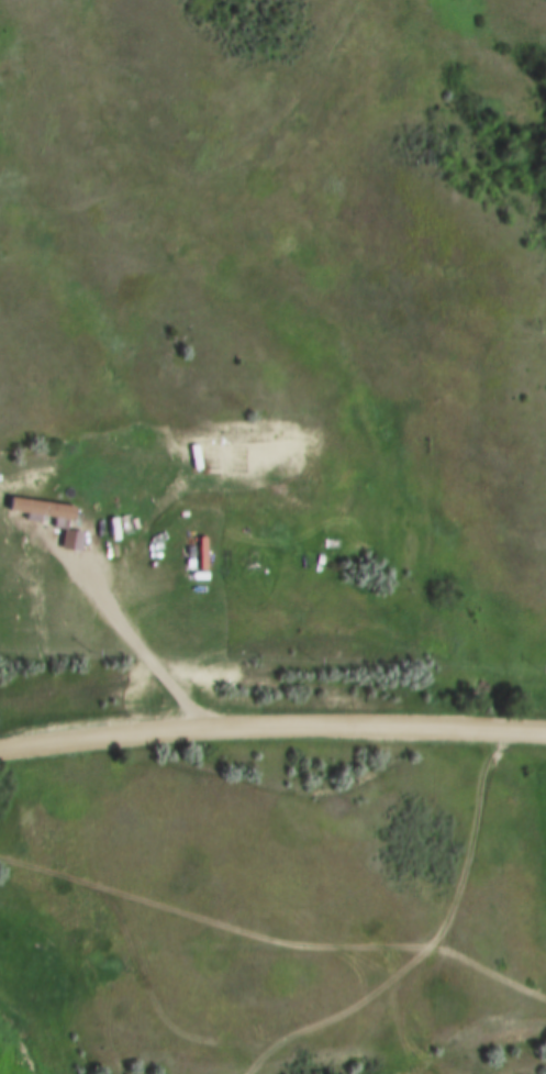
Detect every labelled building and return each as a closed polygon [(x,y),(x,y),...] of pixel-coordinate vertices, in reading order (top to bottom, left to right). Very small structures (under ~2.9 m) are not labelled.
[(13,497),(74,507),(69,530),(53,528),(55,517),(42,514),(41,522),(27,520),(29,512),(11,510),(13,497)]
